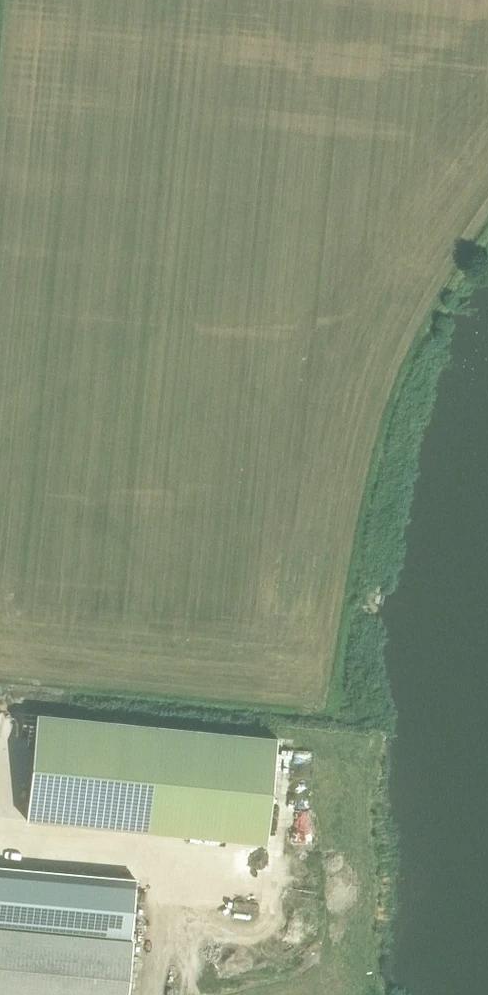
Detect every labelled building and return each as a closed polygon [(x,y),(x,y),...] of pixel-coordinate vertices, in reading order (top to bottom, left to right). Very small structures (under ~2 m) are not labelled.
[(267,844),(277,742),(118,726),(119,722),(37,714),(26,820),(267,844)] [(131,937),(136,879),(0,867),(0,994),(125,994),(131,937)]
